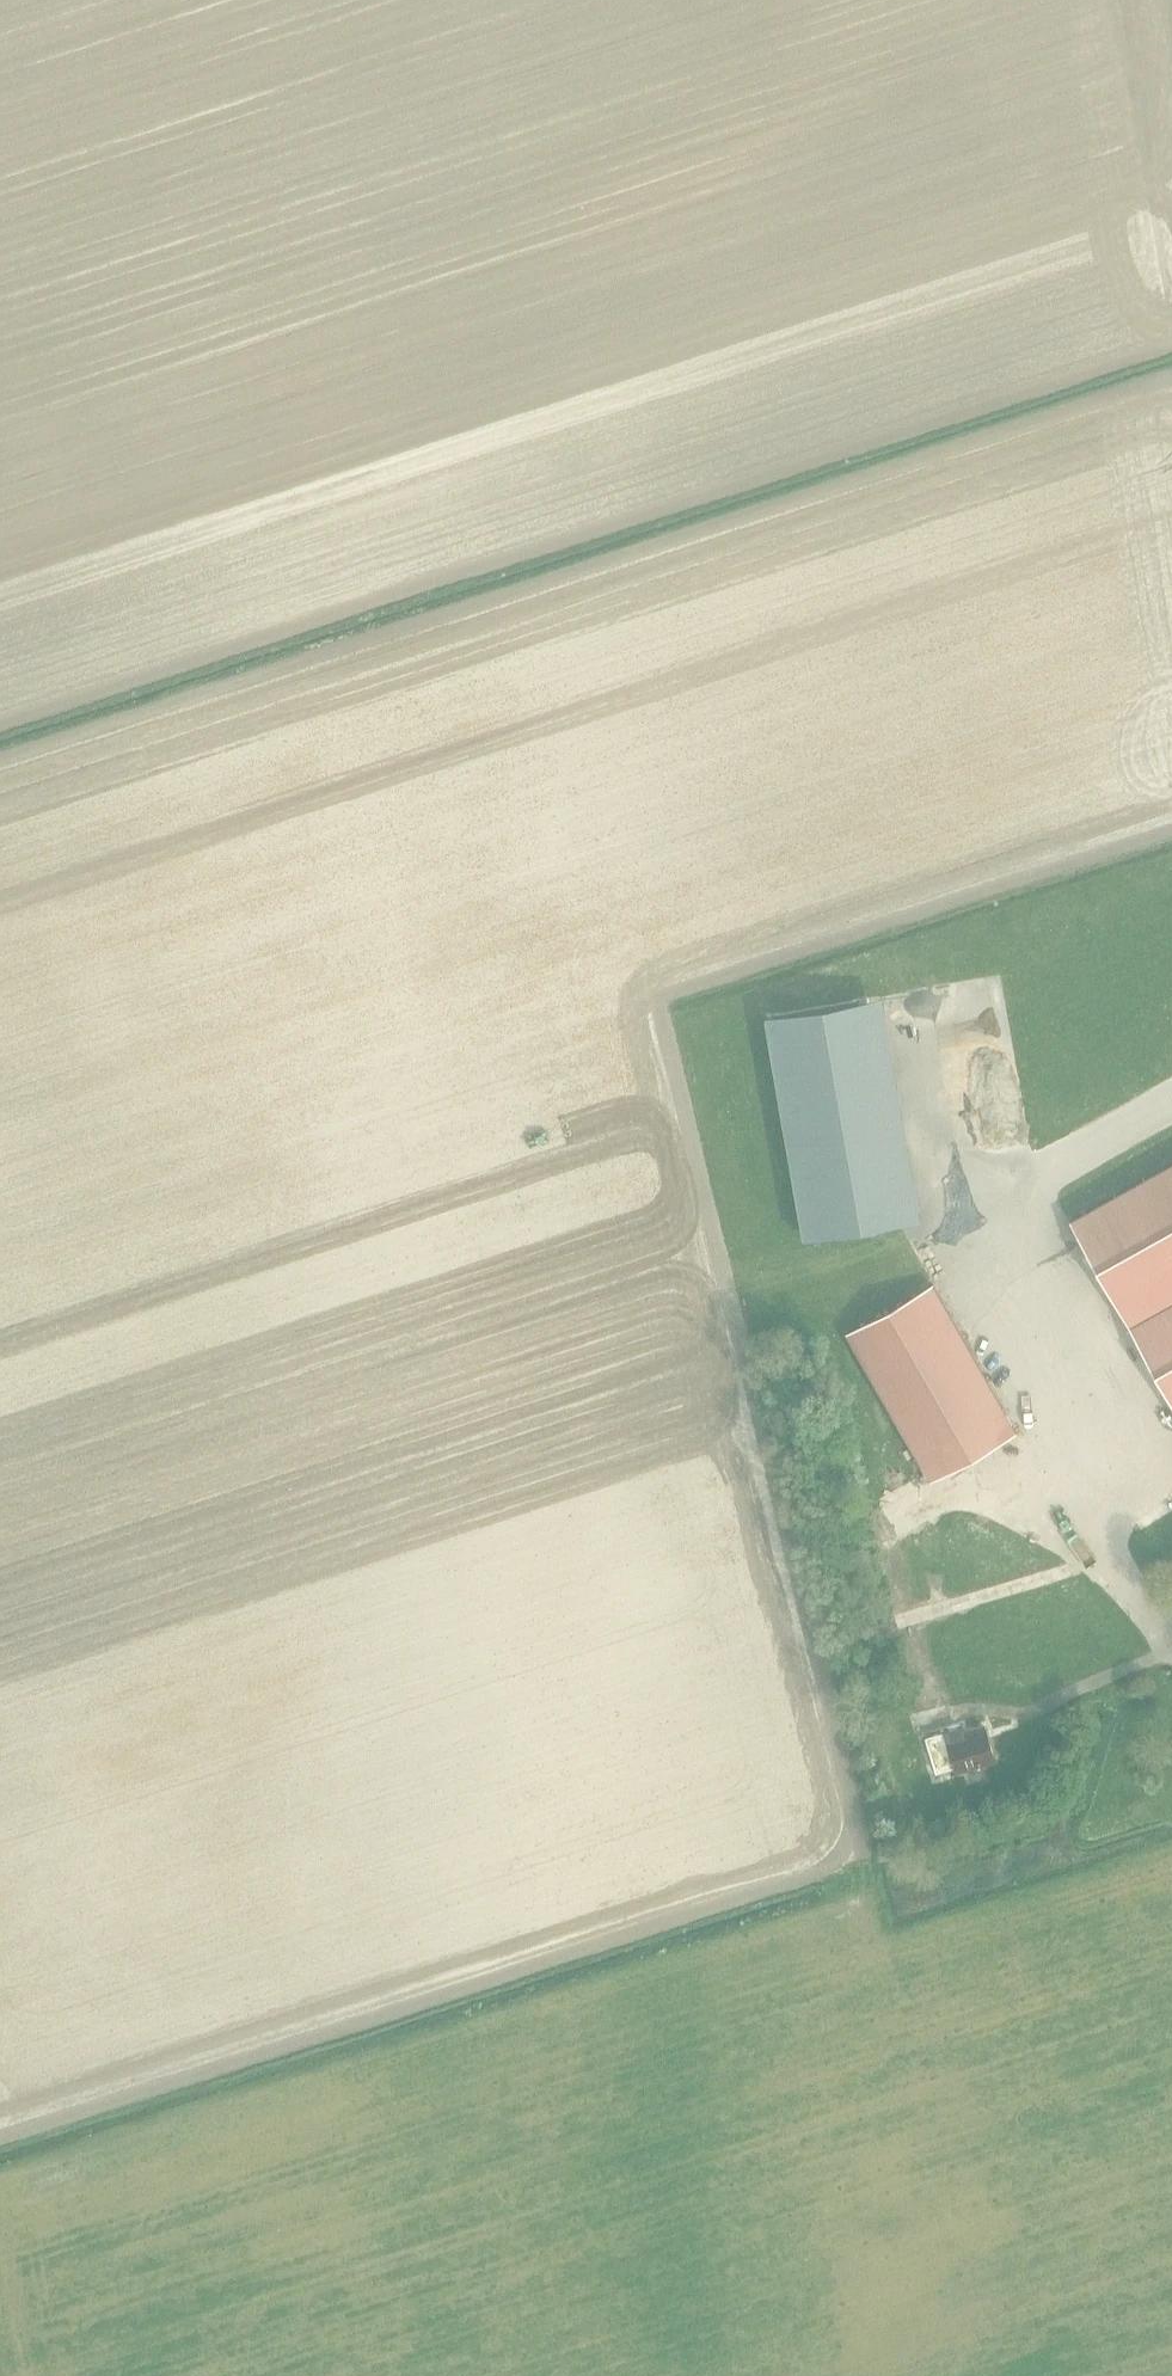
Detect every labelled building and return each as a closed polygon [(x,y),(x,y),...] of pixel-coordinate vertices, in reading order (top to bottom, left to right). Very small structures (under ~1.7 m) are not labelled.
[(807,1235),(896,1219),(858,1001),(769,1016),(807,1235)] [(1171,1402),(1171,1162),(1070,1219),(1171,1402)] [(846,1332),(930,1480),(1016,1432),(932,1283),(846,1332)] [(985,1726),(963,1732),(961,1725),(925,1736),(936,1771),(955,1765),(956,1770),(995,1758),(985,1726)]
